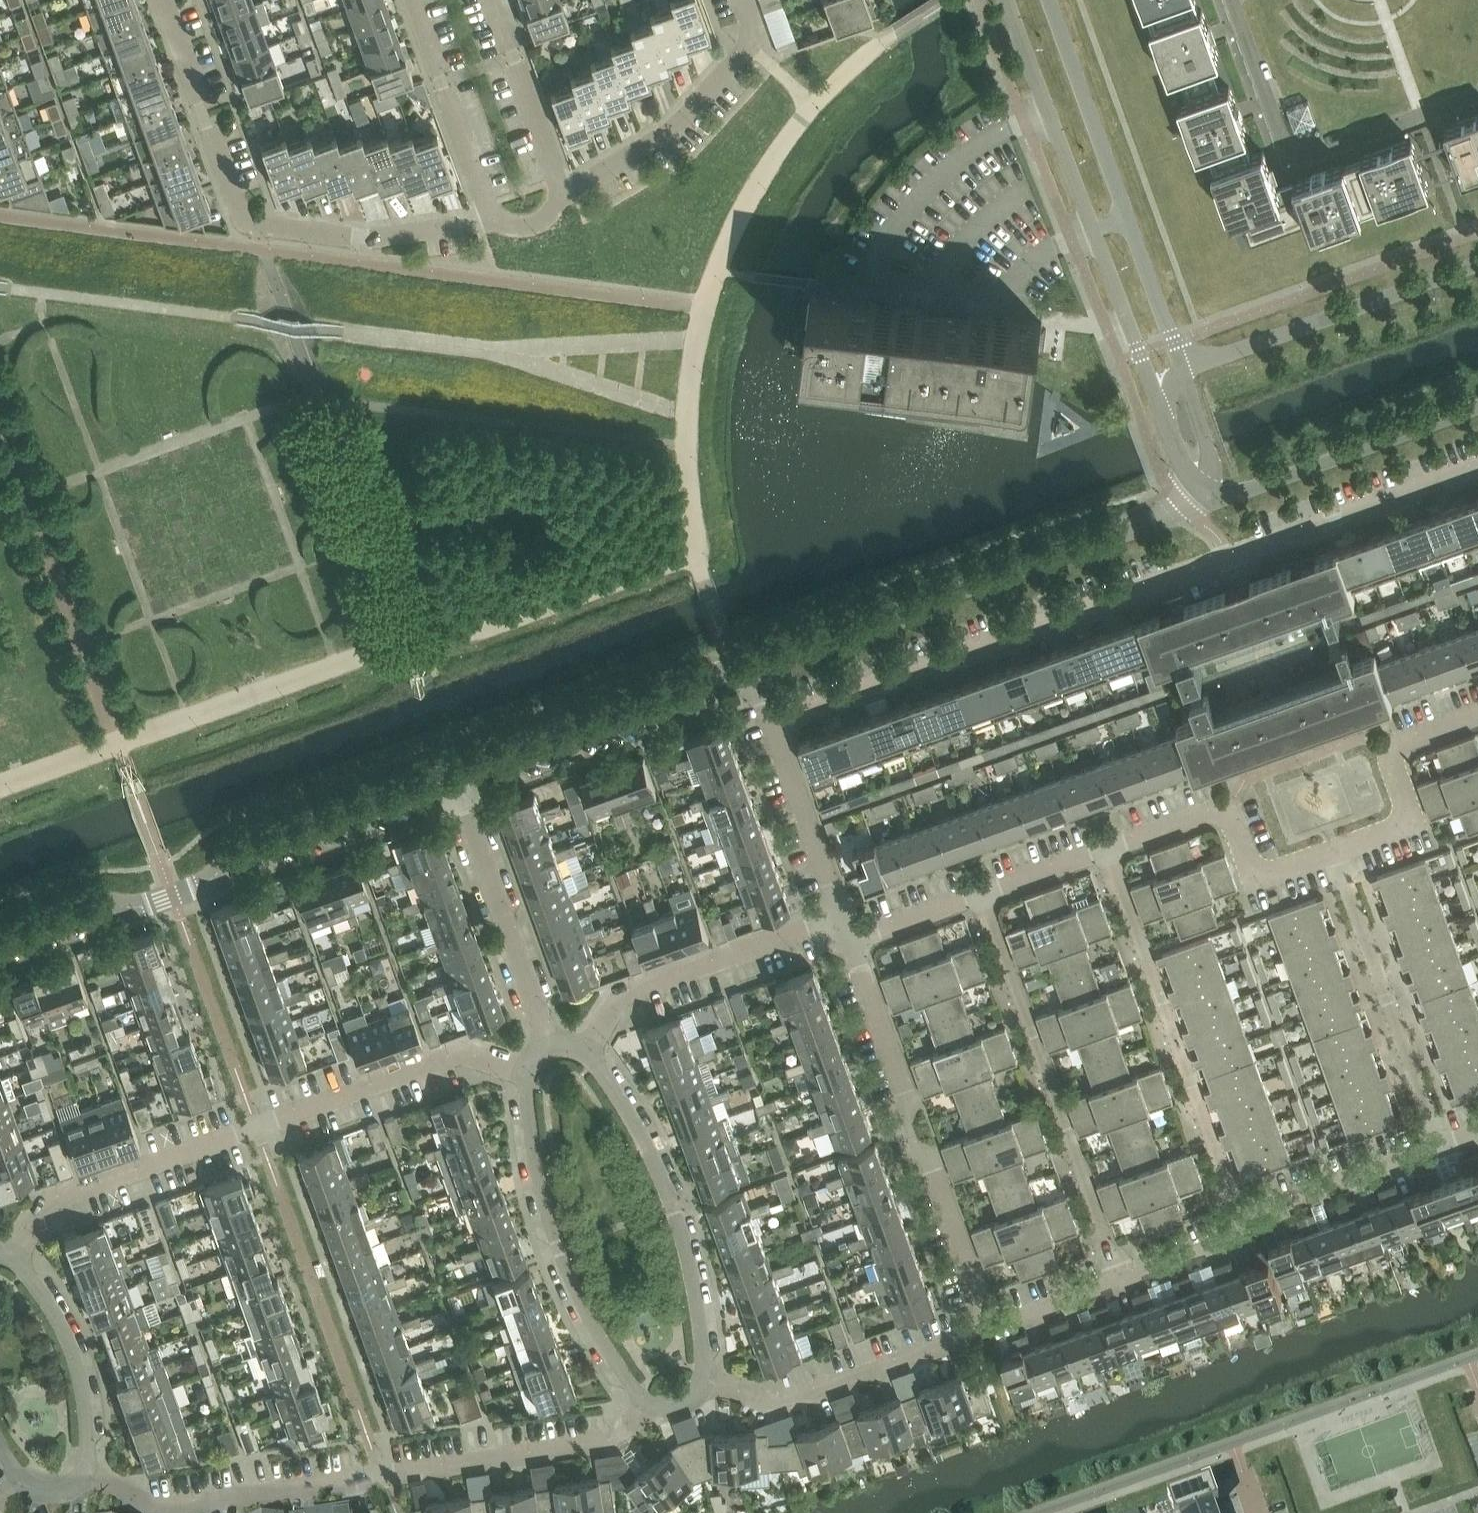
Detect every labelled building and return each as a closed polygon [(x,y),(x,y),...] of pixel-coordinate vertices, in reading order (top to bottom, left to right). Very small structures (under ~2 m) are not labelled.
[(88,9),(114,0),(84,0),(88,9)] [(138,10),(139,9),(135,0),(114,0),(88,9),(96,31),(140,15),(138,10)] [(253,0),(208,0),(211,8),(216,7),(219,15),(254,3),(253,0)] [(313,0),(305,0),(303,1),(307,13),(317,10),(313,0)] [(385,0),(368,0),(348,7),(355,28),(391,15),(385,0)] [(521,0),(517,2),(521,14),(559,0),(521,0)] [(561,0),(559,0),(521,14),(525,25),(529,24),(533,33),(568,21),(561,0)] [(697,0),(670,0),(672,5),(673,5),(690,52),(703,47),(700,38),(710,35),(697,0)] [(781,0),(769,0),(761,3),(764,10),(783,4),(781,0)] [(871,0),(840,0),(826,5),(834,28),(876,13),(871,0)] [(1145,10),(1148,9),(1154,26),(1151,27),(1170,77),(1179,74),(1189,100),(1179,104),(1195,149),(1197,154),(1209,150),(1215,166),(1213,167),(1231,218),(1241,215),(1251,243),(1309,223),(1312,232),(1363,214),(1362,211),(1379,205),(1379,208),(1430,190),(1416,149),(1412,139),(1384,149),(1380,151),(1361,157),(1362,160),(1346,166),(1345,163),(1294,181),(1299,196),(1282,202),(1281,200),(1282,200),(1264,149),(1252,153),(1250,149),(1246,137),(1248,136),(1230,85),(1220,89),(1211,63),(1220,59),(1202,9),(1200,10),(1196,0),(1142,0),(1145,10)] [(261,23),(254,3),(219,15),(226,36),(261,23)] [(673,5),(672,5),(672,6),(653,12),(650,5),(647,6),(652,21),(653,21),(670,68),(683,63),(680,54),(688,51),(689,52),(690,52),(673,5)] [(48,24),(42,9),(32,13),(37,28),(48,24)] [(31,30),(26,15),(16,19),(21,34),(31,30)] [(148,36),(143,20),(142,21),(140,15),(96,31),(103,52),(148,36)] [(398,35),(391,15),(355,28),(363,48),(398,35)] [(307,30),(302,17),(292,21),(297,33),(307,30)] [(653,21),(652,21),(633,28),(631,20),(627,22),(632,37),(633,37),(650,83),(664,78),(660,69),(668,66),(669,68),(670,68),(653,21)] [(268,43),(261,23),(226,36),(233,56),(268,43)] [(53,39),(48,24),(37,28),(43,43),(53,39)] [(327,38),(322,25),(313,29),(317,41),(327,38)] [(37,45),(31,30),(21,34),(26,49),(37,45)] [(311,42),(307,30),(297,33),(301,46),(311,42)] [(410,54),(405,42),(401,44),(398,35),(363,48),(370,68),(410,54)] [(155,58),(153,53),(154,52),(148,36),(103,52),(111,74),(155,58)] [(633,37),(632,37),(613,44),(611,36),(607,37),(613,52),(630,99),(644,94),(640,85),(648,82),(649,83),(650,83),(633,37)] [(331,50),(327,38),(317,41),(322,54),(331,50)] [(798,47),(795,38),(776,44),(779,54),(798,47)] [(276,64),(268,43),(233,56),(236,64),(232,66),(236,78),(276,64)] [(63,67),(58,52),(47,56),(53,71),(63,67)] [(613,52),(613,53),(593,59),(591,52),(587,53),(593,68),(610,114),(624,110),(621,101),(629,98),(629,99),(630,99),(613,52)] [(413,77),(409,67),(414,66),(410,54),(370,68),(378,89),(413,77)] [(321,71),(316,56),(306,59),(312,74),(321,71)] [(47,73),(42,58),(31,62),(36,76),(47,73)] [(164,79),(158,63),(157,64),(155,58),(111,74),(119,95),(164,79)] [(283,85),(276,64),(236,78),(240,90),(245,88),(248,97),(283,85)] [(1,65),(0,65),(0,90),(8,87),(1,65)] [(342,78),(337,66),(327,69),(332,82),(342,78)] [(68,82),(63,67),(53,71),(58,86),(68,82)] [(593,68),(574,75),(571,67),(567,69),(573,84),(573,83),(590,130),(604,125),(601,116),(609,113),(609,115),(610,114),(593,68)] [(52,88),(47,73),(36,76),(42,91),(52,88)] [(347,94),(342,78),(332,82),(337,97),(347,94)] [(170,101),(168,95),(170,95),(164,79),(119,95),(126,117),(170,101)] [(573,83),(573,84),(554,91),(551,83),(547,84),(570,146),(584,141),(581,132),(589,129),(590,130),(573,83)] [(8,87),(0,90),(0,114),(16,108),(8,87)] [(79,110),(73,95),(63,99),(68,114),(79,110)] [(62,116),(57,101),(46,105),(52,119),(62,116)] [(179,122),(174,106),(172,107),(170,101),(126,117),(134,138),(179,122)] [(1285,110),(1293,131),(1316,123),(1308,102),(1291,108),(1285,110)] [(16,108),(0,114),(0,138),(24,129),(16,108)] [(84,125),(79,110),(68,114),(73,129),(84,125)] [(1445,127),(1453,149),(1463,178),(1477,172),(1477,115),(1445,127)] [(68,131),(62,116),(52,119),(57,134),(68,131)] [(186,144),(184,138),(185,138),(179,122),(134,138),(142,160),(186,144)] [(456,187),(443,149),(434,125),(430,126),(433,134),(414,141),(430,188),(431,187),(430,186),(439,183),(442,192),(456,187)] [(388,142),(389,141),(383,126),(380,128),(383,135),(364,142),(363,142),(380,189),(380,187),(388,185),(391,193),(405,188),(388,142)] [(414,141),(409,126),(405,127),(408,135),(389,141),(388,142),(405,188),(406,188),(405,187),(413,184),(417,193),(430,188),(414,141)] [(363,142),(364,142),(358,127),(355,128),(357,136),(338,143),(354,190),(355,189),(355,188),(363,185),(366,194),(380,189),(363,142)] [(312,144),(313,143),(307,128),(304,129),(307,137),(288,144),(287,144),(304,191),(305,191),(304,189),(312,186),(315,195),(329,190),(312,144)] [(338,143),(333,128),(329,129),(332,136),(313,143),(312,144),(329,190),(330,190),(329,188),(337,186),(341,194),(354,190),(338,143)] [(24,129),(0,138),(0,162),(31,151),(24,129)] [(287,144),(288,144),(282,129),(279,130),(281,138),(261,145),(277,190),(287,187),(290,196),(304,191),(287,144)] [(94,153),(89,138),(78,142),(83,156),(94,153)] [(78,159),(74,149),(72,144),(62,147),(67,163),(78,159)] [(195,165),(189,149),(188,150),(186,144),(142,160),(150,181),(195,165)] [(39,172),(31,151),(0,162),(0,188),(6,186),(12,204),(53,210),(39,172)] [(99,168),(94,153),(83,156),(89,171),(99,168)] [(201,187),(199,181),(201,181),(195,165),(150,181),(157,203),(201,187)] [(109,196),(104,181),(94,185),(99,199),(109,196)] [(211,209),(204,192),(203,192),(201,187),(157,203),(164,220),(163,220),(165,224),(206,229),(200,213),(211,209)] [(115,211),(109,196),(99,199),(104,214),(115,211)] [(1034,387),(1042,327),(1043,322),(969,312),(923,306),(897,303),(801,290),(797,302),(793,313),(790,324),(786,336),(784,347),(866,358),(865,365),(1034,387)] [(1474,499),(1451,508),(1466,549),(1477,545),(1477,512),(1474,499)] [(1466,549),(1451,508),(1428,516),(1443,557),(1466,549)] [(1443,557),(1428,516),(1405,524),(1420,565),(1443,557)] [(1420,565),(1405,524),(1383,532),(1398,574),(1420,565)] [(1398,574),(1383,532),(1360,540),(1375,582),(1398,574)] [(1375,582),(1360,540),(1338,548),(1353,590),(1375,582)] [(1353,590),(1338,548),(1317,556),(1319,563),(1295,572),(1292,565),(1251,579),(1254,586),(1267,623),(1332,600),(1334,605),(1324,608),(1331,627),(1341,623),(1335,605),(1356,597),(1353,590)] [(1456,588),(1477,580),(1474,573),(1451,581),(1454,588),(1456,588)] [(1446,591),(1454,588),(1451,581),(1429,589),(1432,596),(1435,595),(1446,591)] [(1244,637),(1242,632),(1229,595),(1227,588),(1186,603),(1188,610),(1177,614),(1173,604),(1172,604),(1171,605),(1175,615),(1164,619),(1161,612),(1140,620),(1155,661),(1157,668),(1178,661),(1186,682),(1204,676),(1196,654),(1244,637)] [(1461,600),(1458,593),(1456,588),(1454,588),(1446,591),(1450,604),(1461,600)] [(1409,604),(1432,596),(1429,589),(1406,597),(1409,604)] [(1450,604),(1446,591),(1435,595),(1440,608),(1450,604)] [(1386,613),(1409,604),(1406,597),(1384,605),(1386,613)] [(1363,621),(1386,613),(1384,605),(1361,613),(1363,621)] [(1421,621),(1417,608),(1406,612),(1411,624),(1421,621)] [(1411,624),(1406,612),(1396,616),(1401,628),(1411,624)] [(1155,661),(1140,620),(1118,627),(1133,669),(1155,661)] [(1381,635),(1377,623),(1366,626),(1371,639),(1381,635)] [(1133,669),(1118,627),(1095,636),(1110,677),(1133,669)] [(1460,633),(1473,668),(1477,666),(1477,627),(1460,633)] [(1473,668),(1460,633),(1440,640),(1452,675),(1473,668)] [(1110,677),(1095,636),(1072,644),(1087,685),(1110,677)] [(1452,675),(1440,640),(1419,648),(1432,682),(1452,675)] [(1392,697),(1379,662),(1376,653),(1355,660),(1348,642),(1338,646),(1344,665),(1354,661),(1356,666),(1291,689),(1304,726),(1306,733),(1347,718),(1345,711),(1369,703),(1372,710),(1393,702),(1392,697)] [(1087,685),(1072,644),(1050,652),(1065,693),(1087,685)] [(1432,682),(1419,648),(1399,655),(1411,690),(1432,682)] [(1065,693),(1050,652),(1027,660),(1042,701),(1065,693)] [(1411,690),(1399,655),(1379,662),(1392,697),(1411,690)] [(1042,701),(1027,660),(1005,668),(1020,710),(1042,701)] [(1020,710),(1005,668),(982,676),(997,718),(1020,710)] [(997,718),(982,676),(959,684),(974,726),(997,718)] [(974,726),(959,684),(937,693),(952,734),(974,726)] [(1166,692),(1164,684),(1141,692),(1144,700),(1166,692)] [(1279,735),(1266,698),(1264,693),(1217,711),(1209,689),(1191,695),(1198,716),(1177,724),(1181,734),(1193,768),(1195,773),(1216,765),(1214,758),(1225,755),(1229,765),(1230,764),(1231,764),(1227,753),(1238,750),(1241,757),(1282,742),(1279,735)] [(1144,700),(1141,692),(1118,701),(1121,708),(1144,700)] [(952,734),(937,693),(914,701),(929,742),(952,734)] [(1172,710),(1168,698),(1157,702),(1162,714),(1172,710)] [(929,742),(914,701),(892,709),(907,750),(929,742)] [(1121,708),(1118,701),(1096,709),(1098,716),(1121,708)] [(907,750),(892,709),(869,717),(884,758),(907,750)] [(1076,724),(1098,716),(1096,709),(1073,717),(1076,724)] [(1142,721),(1138,709),(1128,712),(1132,725),(1142,721)] [(1132,725),(1128,712),(1117,716),(1122,728),(1132,725)] [(884,758),(869,717),(847,725),(861,766),(884,758)] [(1076,724),(1073,717),(1051,725),(1053,733),(1076,724)] [(1102,735),(1097,723),(1087,727),(1091,739),(1102,735)] [(733,745),(726,724),(689,737),(696,754),(697,758),(733,745)] [(861,766),(847,725),(824,733),(838,775),(861,766)] [(1031,741),(1053,733),(1051,725),(1028,733),(1031,741)] [(1091,739),(1087,727),(1077,731),(1081,743),(1091,739)] [(838,775),(824,733),(801,742),(816,783),(838,775)] [(1008,749),(1031,741),(1028,733),(1005,741),(1008,749)] [(1193,768),(1181,734),(1161,741),(1173,775),(1193,768)] [(1477,781),(1477,741),(1475,734),(1457,740),(1472,783),(1477,781)] [(1061,750),(1057,738),(1046,741),(1051,754),(1061,750)] [(1472,783),(1457,740),(1438,747),(1447,773),(1419,783),(1425,800),(1472,783)] [(986,757),(1008,749),(1005,741),(983,749),(986,757)] [(1051,754),(1046,741),(1036,745),(1040,757),(1051,754)] [(1173,775),(1161,741),(1141,748),(1153,783),(1173,775)] [(705,779),(740,766),(733,745),(697,758),(696,754),(686,758),(689,766),(695,782),(705,779)] [(1153,783),(1141,748),(1120,755),(1133,790),(1153,783)] [(986,757),(983,749),(960,757),(963,765),(973,762),(986,757)] [(1020,765),(1015,753),(1005,756),(1010,769),(1020,765)] [(1133,790),(1120,755),(1100,763),(1112,797),(1133,790)] [(1010,769),(1005,756),(995,760),(999,773),(1010,769)] [(658,793),(645,757),(624,765),(637,801),(658,793)] [(963,765),(960,757),(938,766),(940,773),(952,769),(962,765),(963,765)] [(680,769),(689,766),(686,758),(677,761),(680,769)] [(977,774),(975,767),(973,762),(963,765),(962,765),(967,778),(977,774)] [(1112,797),(1100,763),(1080,770),(1092,805),(1112,797)] [(637,801),(624,765),(603,772),(616,808),(612,810),(616,819),(624,816),(621,806),(637,801)] [(967,778),(962,765),(952,769),(957,781),(967,778)] [(748,786),(740,766),(705,779),(710,795),(712,799),(748,786)] [(940,773),(938,766),(915,774),(918,781),(940,773)] [(1092,805),(1080,770),(1059,777),(1071,812),(1092,805)] [(616,808),(603,772),(582,780),(595,816),(612,810),(616,808)] [(895,789),(918,781),(915,774),(892,782),(895,789)] [(1071,812),(1059,777),(1038,785),(1051,819),(1071,812)] [(873,797),(895,789),(892,782),(870,790),(873,797)] [(939,794),(934,782),(924,785),(928,798),(939,794)] [(1472,783),(1425,800),(1431,818),(1459,807),(1469,833),(1477,830),(1477,800),(1472,783)] [(928,798),(924,785),(914,789),(918,802),(928,798)] [(1051,819),(1038,785),(1018,792),(1031,827),(1051,819)] [(755,806),(748,786),(712,799),(710,795),(701,798),(704,807),(710,823),(755,806)] [(850,806),(873,797),(870,790),(847,798),(850,806)] [(1031,827),(1018,792),(998,799),(1010,834),(1031,827)] [(542,810),(536,793),(499,806),(507,827),(543,814),(542,810)] [(898,809),(894,796),(883,800),(888,812),(898,809)] [(704,807),(701,798),(691,802),(694,810),(704,807)] [(824,815),(850,806),(847,798),(821,808),(824,815)] [(1010,834),(998,799),(977,807),(990,841),(1010,834)] [(888,812),(883,800),(873,804),(877,816),(888,812)] [(563,811),(560,803),(551,806),(554,814),(563,811)] [(550,834),(545,818),(554,814),(551,806),(542,810),(543,814),(507,827),(514,847),(550,834)] [(762,827),(755,806),(710,823),(716,839),(717,843),(762,827)] [(990,841),(977,807),(957,814),(970,849),(990,841)] [(970,849),(957,814),(937,821),(949,856),(970,849)] [(628,825),(624,816),(616,819),(619,829),(628,825)] [(841,829),(836,817),(826,821),(830,833),(841,829)] [(949,856),(937,821),(916,829),(929,863),(949,856)] [(770,847),(762,827),(717,843),(716,839),(706,843),(709,851),(727,844),(733,860),(770,847)] [(409,862),(445,849),(437,828),(411,837),(409,831),(394,837),(396,844),(392,845),(398,861),(407,858),(409,862)] [(929,863),(916,829),(896,836),(909,871),(929,863)] [(558,854),(556,850),(550,834),(514,847),(522,867),(558,854)] [(909,871),(896,836),(876,843),(888,878),(909,871)] [(1185,887),(1232,870),(1226,852),(1198,862),(1189,837),(1170,844),(1185,887)] [(681,857),(674,838),(666,841),(673,860),(681,857)] [(578,852),(575,843),(565,847),(568,855),(578,852)] [(888,878),(876,843),(854,851),(867,886),(888,878)] [(1185,887),(1170,844),(1151,851),(1160,876),(1132,886),(1138,904),(1185,887)] [(1469,858),(1464,845),(1457,847),(1462,861),(1469,858)] [(565,875),(559,858),(568,855),(565,847),(556,850),(558,854),(522,867),(529,888),(565,875)] [(777,867),(770,847),(733,860),(739,876),(741,880),(777,867)] [(452,869),(445,849),(409,862),(407,858),(398,861),(388,865),(391,873),(401,870),(407,886),(416,883),(452,869)] [(1457,863),(1452,849),(1445,852),(1450,865),(1457,863)] [(1434,879),(1426,858),(1372,878),(1374,886),(1381,884),(1385,897),(1434,879)] [(370,897),(357,861),(335,868),(349,904),(353,903),(370,897)] [(784,888),(777,867),(741,880),(739,876),(730,880),(733,888),(742,885),(748,901),(784,888)] [(349,904),(335,868),(315,876),(328,912),(332,921),(348,915),(356,912),(353,903),(349,904)] [(460,890),(452,869),(416,883),(422,898),(423,903),(460,890)] [(1210,897),(1238,887),(1232,870),(1185,887),(1201,929),(1219,923),(1210,897)] [(536,908),(572,895),(571,891),(580,888),(574,872),(565,875),(529,888),(536,908)] [(1474,873),(1468,875),(1472,889),(1477,887),(1477,884),(1474,873)] [(328,912),(315,876),(294,883),(310,929),(331,921),(328,912)] [(1467,891),(1462,877),(1455,880),(1460,893),(1467,891)] [(1386,919),(1441,900),(1434,879),(1385,897),(1390,910),(1384,912),(1386,919)] [(733,888),(730,880),(721,883),(724,891),(733,888)] [(1107,915),(1101,897),(1073,908),(1064,882),(1045,889),(1060,932),(1107,915)] [(593,892),(590,884),(580,888),(583,896),(593,892)] [(263,910),(266,918),(275,915),(272,907),(264,910),(256,886),(239,892),(242,898),(211,909),(219,930),(255,917),(253,913),(263,910)] [(1201,929),(1185,887),(1138,904),(1144,921),(1173,911),(1182,936),(1201,929)] [(580,915),(574,899),(583,896),(580,888),(571,891),(572,895),(536,908),(544,928),(580,915)] [(792,909),(784,888),(748,901),(756,922),(792,909)] [(1060,932),(1045,889),(1026,896),(1035,921),(1007,931),(1013,948),(1060,932)] [(467,910),(460,890),(423,903),(422,898),(412,902),(415,910),(425,907),(431,923),(467,910)] [(1471,904),(1467,891),(1460,893),(1465,906),(1471,904)] [(1325,918),(1321,906),(1327,903),(1324,895),(1269,915),(1277,936),(1325,918)] [(657,906),(653,897),(645,900),(648,909),(657,906)] [(1400,938),(1449,920),(1441,900),(1386,919),(1389,927),(1395,924),(1400,938)] [(415,910),(412,902),(403,905),(406,914),(415,910)] [(710,938),(697,902),(676,910),(689,946),(710,938)] [(689,946),(676,910),(660,916),(657,906),(648,909),(652,919),(656,917),(669,953),(689,946)] [(262,938),(256,922),(266,918),(263,910),(253,913),(255,917),(219,930),(226,951),(262,938)] [(474,930),(467,910),(431,923),(436,939),(438,943),(474,930)] [(360,922),(356,912),(348,915),(351,925),(360,922)] [(729,937),(721,914),(710,918),(718,942),(729,937)] [(587,936),(585,931),(580,915),(544,928),(551,949),(587,936)] [(1085,942),(1113,932),(1107,915),(1060,932),(1075,974),(1094,967),(1085,942)] [(656,917),(652,919),(635,925),(648,961),(669,953),(656,917)] [(1284,956),(1339,937),(1337,929),(1330,932),(1325,918),(1277,936),(1284,956)] [(1456,940),(1449,920),(1400,938),(1405,951),(1398,953),(1401,960),(1456,940)] [(1255,935),(1250,922),(1244,924),(1248,938),(1255,935)] [(607,933),(605,925),(595,928),(598,936),(607,933)] [(1243,940),(1238,926),(1231,929),(1236,942),(1243,940)] [(935,976),(982,960),(976,942),(948,953),(938,927),(920,934),(935,976)] [(594,956),(589,940),(598,936),(595,928),(585,931),(587,936),(551,949),(558,969),(594,956)] [(167,950),(162,937),(156,939),(153,930),(114,944),(122,965),(161,951),(161,953),(167,950)] [(481,951),(474,930),(438,943),(436,939),(427,943),(430,951),(439,948),(445,964),(481,951)] [(1075,974),(1060,932),(1013,948),(1019,966),(1048,956),(1057,981),(1075,974)] [(935,976),(920,934),(901,941),(910,966),(882,976),(888,994),(935,976)] [(1219,956),(1212,936),(1157,955),(1160,964),(1166,961),(1171,974),(1219,956)] [(1292,977),(1340,959),(1335,946),(1342,944),(1339,937),(1284,956),(1292,977)] [(270,958),(268,954),(262,938),(226,951),(233,971),(270,958)] [(1408,981),(1463,961),(1456,940),(1401,960),(1404,967),(1410,965),(1414,977),(1408,980),(1408,981)] [(430,951),(427,943),(417,946),(420,954),(430,951)] [(644,968),(635,945),(624,949),(633,972),(644,968)] [(92,955),(89,947),(77,951),(80,959),(92,955)] [(290,956),(287,947),(277,951),(280,959),(290,956)] [(1265,963),(1260,950),(1254,952),(1258,966),(1265,963)] [(168,972),(161,953),(161,951),(122,965),(129,986),(168,972)] [(277,979),(271,962),(280,959),(277,951),(268,954),(270,958),(233,971),(241,992),(277,979)] [(489,971),(481,951),(445,964),(451,980),(453,984),(489,971)] [(1253,968),(1248,954),(1241,957),(1246,970),(1253,968)] [(602,977),(594,956),(558,969),(566,990),(602,977)] [(1227,977),(1219,956),(1171,974),(1176,987),(1169,989),(1172,997),(1227,977)] [(1299,997),(1354,977),(1351,970),(1345,972),(1340,959),(1292,977),(1299,997)] [(960,987),(988,977),(982,960),(935,976),(950,1019),(969,1012),(960,987)] [(334,970),(331,961),(323,964),(326,973),(334,970)] [(1471,981),(1463,961),(1408,981),(1411,988),(1417,985),(1422,998),(1471,981)] [(88,1001),(76,966),(74,962),(54,970),(68,1009),(88,1001)] [(1270,977),(1265,963),(1258,966),(1263,979),(1270,977)] [(1090,1016),(1138,999),(1131,982),(1103,992),(1094,967),(1075,974),(1090,1016)] [(823,989),(815,968),(779,981),(777,978),(765,982),(769,992),(774,990),(780,1005),(823,989)] [(1257,981),(1253,968),(1246,970),(1251,983),(1257,981)] [(68,1009),(54,970),(33,977),(47,1016),(50,1025),(71,1018),(68,1009)] [(338,981),(336,974),(334,970),(326,973),(330,984),(338,981)] [(496,991),(489,971),(453,984),(451,980),(442,983),(445,992),(454,988),(460,1004),(496,991)] [(175,992),(172,984),(168,972),(129,986),(137,1006),(175,992)] [(1075,974),(1057,981),(1065,1005),(1037,1015),(1043,1033),(1090,1016),(1075,974)] [(277,978),(277,979),(241,992),(248,1012),(284,999),(283,995),(292,991),(286,975),(277,978)] [(950,1019),(935,976),(888,994),(894,1011),(922,1001),(931,1025),(950,1019)] [(47,1016),(33,977),(12,985),(26,1024),(47,1016)] [(1234,997),(1227,977),(1172,997),(1174,1004),(1181,1002),(1186,1015),(1234,997)] [(1354,999),(1350,987),(1357,984),(1354,977),(1299,997),(1306,1017),(1361,998),(1361,997),(1354,999)] [(1477,1001),(1471,981),(1422,998),(1427,1012),(1420,1014),(1423,1021),(1477,1001)] [(445,992),(442,983),(432,987),(434,992),(435,995),(445,992)] [(102,995),(98,985),(90,988),(94,998),(102,995)] [(302,988),(292,991),(295,1000),(305,996),(302,988)] [(829,1010),(822,991),(823,990),(823,989),(780,1005),(785,1003),(791,1019),(792,1023),(829,1010)] [(751,1014),(743,990),(731,994),(740,1018),(751,1014)] [(292,1019),(286,1003),(295,1000),(292,991),(283,995),(284,999),(248,1012),(255,1032),(292,1019)] [(468,1026),(504,1012),(496,991),(460,1004),(468,1026)] [(1279,1004),(1275,991),(1268,993),(1273,1006),(1279,1004)] [(179,1013),(172,994),(176,993),(175,992),(137,1006),(144,1026),(179,1013)] [(434,992),(413,999),(417,1008),(428,1003),(427,1001),(435,995),(434,992)] [(389,1003),(385,993),(377,996),(380,1006),(389,1003)] [(106,1005),(102,995),(94,998),(97,1008),(106,1005)] [(1267,1008),(1262,995),(1256,997),(1261,1010),(1267,1008)] [(734,1020),(726,996),(714,1000),(723,1024),(734,1020)] [(1241,1018),(1234,997),(1186,1015),(1190,1028),(1184,1030),(1186,1037),(1241,1018)] [(1362,1020),(1357,1007),(1364,1005),(1361,998),(1306,1017),(1314,1038),(1362,1020)] [(1116,1026),(1144,1016),(1138,999),(1090,1016),(1106,1058),(1125,1051),(1116,1026)] [(1477,1001),(1423,1021),(1425,1028),(1432,1026),(1437,1039),(1477,1024),(1477,1002),(1477,1001)] [(401,1050),(388,1014),(392,1012),(389,1003),(380,1006),(384,1015),(367,1021),(364,1011),(380,1057),(401,1050)] [(1284,1017),(1279,1004),(1273,1006),(1278,1020),(1284,1017)] [(422,1042),(409,1006),(392,1012),(388,1014),(401,1050),(422,1042)] [(1272,1022),(1267,1008),(1261,1010),(1266,1024),(1272,1022)] [(836,1030),(829,1010),(792,1023),(791,1019),(782,1022),(784,1031),(794,1027),(800,1043),(836,1030)] [(380,1057),(364,1011),(343,1019),(359,1065),(380,1057)] [(965,1061),(1012,1044),(1006,1027),(978,1037),(969,1012),(950,1019),(965,1061)] [(186,1033),(179,1013),(144,1026),(151,1046),(190,1032),(190,1031),(186,1033)] [(20,1025),(16,1015),(8,1018),(12,1028),(20,1025)] [(690,1037),(682,1016),(644,1029),(652,1051),(690,1037)] [(1106,1058),(1090,1016),(1043,1033),(1050,1050),(1078,1040),(1087,1065),(1106,1058)] [(441,1041),(432,1018),(421,1022),(430,1045),(441,1041)] [(1249,1038),(1241,1018),(1186,1037),(1189,1045),(1195,1042),(1200,1055),(1194,1057),(1194,1058),(1249,1038)] [(263,1053),(308,1036),(307,1032),(297,1035),(292,1019),(255,1032),(263,1053)] [(965,1061),(950,1019),(931,1025),(940,1050),(912,1060),(918,1078),(965,1061)] [(1321,1058),(1376,1038),(1373,1031),(1367,1033),(1362,1020),(1314,1038),(1321,1058)] [(784,1031),(782,1022),(772,1026),(775,1034),(784,1031)] [(1437,1039),(1441,1052),(1435,1054),(1438,1062),(1477,1047),(1477,1024),(1437,1039)] [(24,1035),(20,1025),(12,1028),(15,1038),(24,1035)] [(350,1055),(339,1025),(327,1030),(338,1059),(350,1055)] [(1289,1039),(1284,1025),(1278,1028),(1282,1041),(1289,1039)] [(117,1036),(113,1026),(105,1029),(108,1039),(117,1036)] [(1282,1041),(1278,1028),(1271,1030),(1276,1043),(1279,1042),(1282,1041)] [(843,1051),(836,1030),(800,1043),(806,1059),(805,1059),(807,1064),(843,1051)] [(197,1052),(193,1040),(190,1032),(151,1046),(158,1066),(197,1052)] [(695,1053),(705,1050),(708,1058),(718,1055),(715,1046),(707,1049),(701,1033),(690,1037),(652,1051),(660,1071),(697,1057),(695,1053)] [(120,1046),(117,1036),(108,1039),(112,1049),(120,1046)] [(306,1061),(300,1044),(310,1040),(308,1036),(263,1053),(270,1074),(306,1061)] [(1256,1058),(1249,1038),(1194,1058),(1196,1065),(1203,1063),(1207,1076),(1256,1058)] [(1377,1061),(1372,1048),(1379,1045),(1376,1038),(1321,1058),(1328,1078),(1377,1061)] [(95,1049),(92,1040),(80,1045),(83,1053),(95,1049)] [(990,1071),(1019,1061),(1012,1044),(965,1061),(981,1103),(999,1096),(990,1071)] [(83,1053),(80,1045),(69,1049),(72,1057),(83,1053)] [(1438,1062),(1440,1069),(1446,1067),(1451,1080),(1477,1070),(1477,1047),(1438,1062)] [(704,1078),(699,1062),(708,1058),(705,1050),(695,1053),(697,1057),(660,1071),(660,1072),(661,1071),(668,1091),(704,1078)] [(46,1061),(42,1051),(34,1054),(38,1064),(46,1061)] [(850,1071),(843,1051),(807,1064),(805,1059),(796,1063),(799,1071),(809,1068),(814,1084),(850,1071)] [(1168,1083),(1162,1066),(1134,1076),(1125,1051),(1106,1058),(1121,1100),(1168,1083)] [(1301,1065),(1297,1051),(1290,1054),(1295,1067),(1301,1065)] [(205,1073),(204,1072),(197,1052),(158,1066),(166,1087),(205,1073)] [(38,1064),(34,1054),(26,1057),(29,1067),(38,1064)] [(100,1063),(97,1054),(85,1059),(88,1067),(100,1063)] [(1289,1069),(1285,1056),(1278,1058),(1283,1072),(1289,1069)] [(1121,1100),(1106,1058),(1087,1065),(1096,1090),(1068,1100),(1074,1117),(1121,1100)] [(1263,1079),(1256,1058),(1207,1076),(1212,1089),(1206,1091),(1208,1098),(1263,1079)] [(88,1067),(85,1059),(73,1063),(76,1071),(88,1067)] [(49,1071),(46,1061),(38,1064),(41,1074),(49,1071)] [(981,1103),(965,1061),(918,1078),(924,1095),(953,1085),(962,1110),(981,1103)] [(1390,1079),(1388,1071),(1382,1074),(1377,1061),(1328,1078),(1336,1099),(1390,1079)] [(799,1071),(796,1063),(787,1067),(790,1075),(799,1071)] [(41,1074),(38,1064),(29,1067),(33,1077),(41,1074)] [(1306,1078),(1301,1065),(1295,1067),(1300,1081),(1306,1078)] [(131,1077),(128,1067),(119,1070),(123,1079),(131,1077)] [(1294,1083),(1289,1069),(1283,1072),(1288,1085),(1294,1083)] [(212,1094),(209,1086),(215,1084),(210,1070),(204,1072),(205,1073),(166,1087),(173,1108),(212,1094)] [(1451,1080),(1456,1093),(1449,1095),(1452,1103),(1477,1094),(1477,1070),(1451,1080)] [(858,1091),(850,1071),(814,1084),(822,1104),(858,1091)] [(7,1099),(16,1095),(8,1075),(0,1078),(0,1101),(7,1099)] [(135,1086),(131,1077),(123,1079),(127,1089),(135,1086)] [(712,1098),(710,1094),(704,1078),(668,1091),(676,1111),(712,1098)] [(1271,1099),(1263,1079),(1208,1098),(1211,1106),(1217,1103),(1222,1116),(1271,1099)] [(1391,1101),(1387,1088),(1393,1086),(1390,1079),(1336,1099),(1343,1119),(1391,1101)] [(1146,1111),(1174,1101),(1168,1083),(1121,1100),(1136,1142),(1155,1136),(1146,1111)] [(732,1095),(729,1087),(719,1091),(722,1099),(732,1095)] [(719,1118),(713,1102),(722,1099),(719,1091),(710,1094),(712,1098),(676,1111),(683,1131),(719,1118)] [(865,1112),(858,1091),(822,1104),(827,1121),(829,1125),(865,1112)] [(1316,1105),(1311,1092),(1305,1094),(1310,1108),(1316,1105)] [(476,1114),(468,1093),(431,1107),(438,1128),(476,1114)] [(140,1143),(122,1095),(101,1103),(119,1151),(140,1143)] [(49,1106),(46,1096),(37,1099),(41,1109),(49,1106)] [(996,1145),(1043,1128),(1037,1111),(1008,1121),(999,1096),(981,1103),(996,1145)] [(1304,1110),(1299,1097),(1293,1099),(1298,1112),(1304,1110)] [(779,1106),(776,1098),(767,1101),(770,1110),(779,1106)] [(7,1099),(0,1101),(0,1124),(14,1119),(7,1099)] [(1278,1119),(1271,1099),(1222,1116),(1227,1129),(1221,1132),(1223,1138),(1278,1119)] [(1136,1142),(1121,1100),(1074,1117),(1080,1134),(1108,1124),(1117,1149),(1136,1142)] [(770,1110),(767,1101),(757,1105),(760,1113),(770,1110)] [(1405,1120),(1402,1112),(1396,1114),(1391,1101),(1343,1119),(1350,1140),(1405,1120)] [(119,1151),(101,1103),(81,1110),(99,1158),(119,1151)] [(154,1126),(146,1103),(133,1107),(141,1130),(154,1126)] [(949,1162),(996,1145),(981,1103),(962,1110),(971,1135),(942,1145),(949,1162)] [(1321,1119),(1316,1105),(1310,1108),(1314,1121),(1321,1119)] [(53,1116),(49,1106),(41,1109),(45,1119),(53,1116)] [(99,1158),(81,1110),(60,1118),(76,1162),(77,1166),(99,1158)] [(1309,1123),(1304,1110),(1298,1112),(1302,1125),(1309,1123)] [(873,1133),(865,1112),(829,1125),(827,1121),(818,1124),(821,1132),(830,1129),(837,1146),(873,1133)] [(484,1136),(476,1114),(438,1128),(444,1144),(445,1148),(482,1135),(482,1136),(484,1136)] [(404,1139),(396,1115),(385,1119),(393,1143),(404,1139)] [(690,1152),(736,1135),(728,1115),(719,1119),(719,1118),(683,1131),(690,1152)] [(14,1119),(0,1124),(0,1147),(21,1139),(14,1119)] [(1285,1140),(1278,1119),(1223,1138),(1226,1146),(1232,1144),(1237,1157),(1285,1140)] [(387,1145),(379,1121),(368,1125),(376,1149),(387,1145)] [(821,1132),(818,1124),(808,1128),(811,1136),(821,1132)] [(1021,1156),(1049,1146),(1043,1128),(996,1145),(1011,1187),(1030,1181),(1021,1156)] [(1331,1147),(1326,1133),(1320,1136),(1325,1149),(1331,1147)] [(352,1159),(344,1134),(333,1138),(334,1141),(298,1154),(305,1176),(352,1159)] [(489,1155),(482,1136),(482,1135),(445,1148),(444,1144),(435,1147),(438,1156),(443,1172),(489,1155)] [(733,1159),(732,1155),(741,1151),(736,1135),(690,1152),(698,1172),(733,1159)] [(1198,1167),(1192,1150),(1164,1160),(1155,1136),(1136,1142),(1151,1184),(1198,1167)] [(1319,1151),(1314,1138),(1307,1140),(1312,1153),(1319,1151)] [(21,1139),(0,1147),(0,1170),(29,1160),(21,1139)] [(64,1147),(61,1139),(48,1144),(51,1151),(64,1147)] [(1293,1161),(1285,1140),(1237,1157),(1241,1170),(1235,1172),(1238,1180),(1293,1161)] [(1151,1184),(1136,1142),(1117,1149),(1126,1174),(1098,1184),(1104,1201),(1151,1184)] [(884,1164),(876,1143),(840,1156),(846,1173),(848,1177),(884,1164)] [(1011,1187),(996,1145),(949,1162),(955,1179),(983,1169),(992,1194),(1011,1187)] [(74,1173),(64,1147),(51,1151),(61,1178),(74,1173)] [(438,1156),(435,1147),(425,1151),(428,1159),(438,1156)] [(751,1148),(741,1151),(744,1160),(745,1160),(754,1156),(751,1148)] [(752,1178),(745,1160),(744,1160),(741,1151),(732,1155),(733,1159),(698,1172),(705,1193),(740,1181),(740,1182),(752,1178)] [(1469,1156),(1477,1180),(1477,1152),(1469,1156)] [(496,1176),(489,1155),(443,1172),(451,1192),(496,1176)] [(1469,1156),(1460,1159),(1466,1174),(1455,1178),(1467,1215),(1470,1214),(1477,1211),(1477,1180),(1469,1156)] [(350,1182),(349,1178),(343,1162),(352,1159),(305,1176),(307,1175),(314,1195),(350,1182)] [(29,1160),(0,1170),(0,1194),(36,1180),(29,1160)] [(891,1184),(884,1164),(848,1177),(846,1173),(837,1176),(840,1185),(849,1181),(855,1197),(891,1184)] [(1176,1195),(1205,1185),(1198,1167),(1151,1184),(1166,1227),(1185,1220),(1176,1195)] [(1467,1215),(1455,1178),(1442,1182),(1437,1167),(1428,1170),(1447,1222),(1465,1216),(1467,1222),(1472,1220),(1470,1214),(1467,1215)] [(413,1169),(404,1173),(408,1184),(414,1182),(417,1181),(413,1169)] [(1447,1222),(1428,1170),(1419,1174),(1424,1189),(1413,1193),(1426,1230),(1429,1229),(1447,1222)] [(371,1180),(368,1171),(358,1175),(361,1183),(371,1180)] [(255,1195),(250,1181),(244,1183),(241,1175),(202,1189),(210,1210),(249,1196),(249,1197),(255,1195)] [(357,1203),(352,1187),(361,1183),(358,1175),(349,1178),(350,1182),(314,1195),(321,1216),(357,1203)] [(504,1196),(496,1176),(451,1192),(458,1212),(467,1209),(504,1196)] [(840,1185),(837,1176),(827,1180),(830,1188),(840,1185)] [(1026,1230),(1073,1213),(1067,1195),(1039,1205),(1030,1181),(1011,1187),(1026,1230)] [(418,1194),(414,1182),(408,1184),(412,1196),(418,1194)] [(1426,1230),(1413,1193),(1402,1197),(1396,1182),(1388,1185),(1406,1237),(1424,1230),(1426,1236),(1431,1235),(1429,1229),(1426,1230)] [(796,1195),(792,1183),(780,1187),(784,1199),(796,1195)] [(899,1205),(891,1184),(855,1197),(862,1218),(899,1205)] [(1166,1227),(1151,1184),(1104,1201),(1110,1219),(1139,1209),(1148,1234),(1166,1227)] [(1406,1237),(1388,1185),(1378,1188),(1384,1203),(1373,1207),(1386,1244),(1388,1243),(1406,1237)] [(1026,1230),(1011,1187),(992,1194),(1001,1219),(973,1229),(979,1246),(1026,1230)] [(752,1211),(751,1207),(745,1190),(709,1203),(716,1224),(752,1211)] [(256,1216),(249,1197),(249,1196),(210,1210),(217,1230),(256,1216)] [(511,1216),(504,1196),(467,1209),(475,1229),(511,1216)] [(1386,1244),(1373,1207),(1361,1211),(1356,1196),(1347,1200),(1365,1252),(1383,1245),(1386,1251),(1390,1249),(1388,1243),(1386,1244)] [(178,1221),(169,1197),(156,1202),(164,1226),(178,1221)] [(1365,1252),(1347,1200),(1338,1203),(1343,1218),(1332,1222),(1345,1259),(1347,1258),(1365,1252)] [(773,1209),(770,1201),(760,1204),(763,1212),(773,1209)] [(365,1223),(363,1219),(357,1203),(321,1216),(329,1236),(365,1223)] [(159,1228),(150,1204),(137,1209),(145,1233),(159,1228)] [(764,1230),(758,1214),(763,1212),(760,1204),(751,1207),(752,1211),(716,1224),(724,1245),(760,1232),(764,1230)] [(906,1225),(899,1205),(862,1218),(868,1234),(870,1238),(906,1225)] [(416,1214),(420,1226),(430,1223),(425,1210),(416,1214)] [(1345,1259),(1332,1222),(1320,1226),(1315,1211),(1306,1214),(1325,1266),(1343,1260),(1345,1266),(1350,1264),(1347,1258),(1345,1259)] [(385,1220),(382,1212),(373,1216),(376,1224),(385,1220)] [(1051,1240),(1079,1230),(1073,1213),(1026,1230),(1041,1272),(1060,1265),(1051,1240)] [(1325,1266),(1306,1214),(1297,1218),(1303,1232),(1291,1236),(1305,1273),(1307,1273),(1325,1266)] [(263,1236),(261,1228),(256,1216),(217,1230),(225,1250),(263,1236)] [(372,1243),(366,1227),(376,1224),(373,1216),(363,1219),(365,1223),(329,1236),(336,1256),(372,1243)] [(482,1250),(518,1237),(511,1216),(475,1229),(481,1245),(482,1250)] [(180,1229),(178,1221),(164,1226),(167,1233),(180,1229)] [(432,1231),(430,1223),(420,1226),(423,1234),(432,1231)] [(824,1232),(821,1223),(812,1227),(815,1235),(824,1232)] [(111,1245),(104,1224),(65,1238),(68,1246),(62,1249),(67,1261),(111,1245)] [(913,1245),(906,1225),(870,1238),(868,1234),(859,1237),(862,1246),(871,1242),(877,1258),(866,1262),(913,1245)] [(423,1234),(420,1226),(410,1230),(413,1238),(423,1234)] [(1307,1273),(1305,1273),(1291,1236),(1280,1241),(1274,1226),(1264,1229),(1288,1293),(1307,1286),(1304,1280),(1309,1279),(1307,1273)] [(815,1235),(812,1227),(802,1230),(805,1239),(815,1235)] [(162,1236),(159,1228),(145,1233),(148,1240),(162,1236)] [(1041,1272),(1026,1230),(979,1246),(985,1264),(1013,1254),(1023,1279),(1041,1272)] [(767,1252),(760,1232),(724,1245),(731,1265),(767,1252)] [(267,1258),(260,1239),(264,1237),(263,1236),(225,1250),(232,1270),(222,1274),(267,1258)] [(526,1258),(518,1237),(482,1250),(481,1245),(471,1249),(474,1257),(484,1254),(490,1271),(526,1258)] [(862,1246),(859,1237),(849,1241),(852,1249),(862,1246)] [(128,1262),(121,1242),(111,1245),(67,1261),(71,1274),(77,1272),(80,1280),(119,1266),(128,1262)] [(379,1264),(372,1243),(336,1256),(343,1277),(379,1264)] [(921,1266),(913,1245),(866,1262),(872,1278),(864,1281),(867,1290),(876,1286),(874,1278),(883,1275),(884,1279),(921,1266)] [(1283,1298),(1264,1247),(1254,1250),(1260,1265),(1249,1269),(1262,1306),(1264,1305),(1283,1298)] [(474,1257),(471,1249),(462,1252),(464,1261),(474,1257)] [(773,1268),(767,1252),(731,1265),(738,1285),(774,1272),(773,1268)] [(187,1264),(184,1254),(175,1257),(179,1267),(187,1264)] [(274,1277),(267,1258),(222,1274),(230,1294),(239,1291),(278,1277),(277,1276),(274,1277)] [(1262,1306),(1249,1269),(1237,1273),(1231,1258),(1223,1262),(1241,1313),(1259,1307),(1261,1313),(1266,1311),(1264,1305),(1262,1306)] [(174,1269),(170,1259),(162,1262),(165,1272),(174,1269)] [(389,1260),(380,1264),(343,1277),(351,1297),(387,1284),(385,1280),(395,1277),(389,1260)] [(795,1270),(792,1261),(782,1265),(785,1273),(795,1270)] [(1241,1313),(1223,1262),(1214,1265),(1219,1280),(1208,1284),(1221,1321),(1223,1320),(1241,1313)] [(191,1274),(187,1264),(179,1267),(183,1277),(191,1274)] [(782,1293),(776,1277),(785,1273),(782,1265),(773,1268),(774,1272),(738,1285),(745,1306),(782,1293)] [(126,1286),(119,1266),(80,1280),(87,1300),(126,1286)] [(927,1285),(921,1266),(884,1279),(883,1275),(874,1278),(876,1286),(882,1303),(929,1285),(929,1284),(927,1285)] [(537,1289),(529,1268),(495,1280),(494,1279),(483,1283),(490,1301),(499,1298),(501,1302),(537,1289)] [(177,1279),(174,1269),(165,1272),(169,1282),(177,1279)] [(407,1282),(404,1273),(395,1277),(398,1285),(407,1282)] [(1221,1321),(1208,1284),(1196,1288),(1191,1273),(1182,1276),(1201,1328),(1219,1321),(1221,1327),(1225,1326),(1223,1320),(1221,1321)] [(1201,1328),(1182,1276),(1173,1279),(1178,1294),(1167,1298),(1180,1335),(1183,1335),(1201,1328)] [(285,1297),(281,1285),(278,1277),(239,1291),(246,1311),(285,1297)] [(394,1304),(388,1289),(398,1285),(395,1277),(385,1280),(387,1284),(351,1297),(358,1317),(394,1304)] [(937,1307),(929,1285),(882,1303),(892,1299),(899,1320),(937,1307)] [(133,1306),(126,1286),(87,1300),(94,1320),(133,1306)] [(1180,1335),(1167,1298),(1156,1303),(1150,1288),(1142,1291),(1160,1343),(1178,1336),(1180,1342),(1185,1340),(1183,1335),(1180,1335)] [(544,1309),(537,1289),(501,1302),(499,1298),(490,1301),(480,1305),(483,1313),(502,1306),(508,1322),(544,1309)] [(1160,1343),(1142,1291),(1132,1294),(1138,1309),(1126,1313),(1139,1350),(1142,1349),(1160,1343)] [(789,1313),(787,1309),(782,1293),(745,1306),(752,1325),(751,1326),(751,1327),(789,1313)] [(199,1305),(195,1295),(187,1298),(191,1308),(199,1305)] [(292,1318),(290,1310),(285,1297),(246,1311),(254,1332),(292,1318)] [(191,1308),(187,1298),(179,1301),(183,1311),(191,1308)] [(810,1310),(807,1302),(797,1306),(800,1314),(810,1310)] [(858,1311),(855,1302),(843,1306),(847,1315),(858,1311)] [(1139,1350),(1126,1313),(1114,1317),(1109,1302),(1100,1306),(1119,1357),(1137,1351),(1139,1357),(1144,1355),(1142,1349),(1139,1350)] [(105,1339),(140,1327),(150,1323),(143,1303),(133,1306),(94,1320),(95,1321),(98,1320),(105,1339)] [(401,1325),(400,1321),(394,1304),(358,1317),(365,1338),(401,1325)] [(203,1315),(199,1305),(191,1308),(194,1318),(203,1315)] [(796,1333),(790,1317),(800,1314),(797,1306),(787,1309),(789,1313),(751,1327),(759,1347),(796,1333)] [(1119,1357),(1100,1306),(1091,1309),(1097,1324),(1085,1328),(1099,1365),(1101,1364),(1119,1357)] [(194,1318),(191,1308),(183,1311),(186,1321),(194,1318)] [(552,1330),(544,1309),(508,1322),(514,1338),(516,1343),(552,1330)] [(867,1335),(858,1312),(858,1311),(847,1315),(856,1339),(867,1335)] [(422,1322),(419,1314),(409,1318),(412,1326),(422,1322)] [(1099,1365),(1085,1328),(1074,1332),(1068,1317),(1059,1320),(1078,1372),(1096,1366),(1098,1371),(1103,1370),(1101,1364),(1099,1365)] [(296,1339),(290,1320),(293,1319),(292,1318),(254,1332),(244,1335),(252,1355),(296,1339)] [(409,1345),(403,1329),(412,1326),(409,1318),(400,1321),(401,1325),(365,1338),(373,1358),(409,1345)] [(850,1341),(841,1318),(830,1322),(839,1345),(850,1341)] [(1078,1372),(1059,1320),(1050,1323),(1056,1338),(1045,1342),(1058,1379),(1060,1379),(1078,1372)] [(148,1347),(140,1327),(105,1339),(112,1359),(148,1347)] [(559,1349),(552,1330),(516,1343),(514,1338),(505,1342),(508,1350),(507,1350),(513,1366),(560,1349),(559,1349)] [(1058,1379),(1045,1342),(1033,1347),(1028,1332),(1018,1335),(1037,1387),(1055,1380),(1058,1386),(1062,1384),(1060,1379),(1058,1379)] [(804,1355),(796,1333),(759,1347),(766,1368),(804,1355)] [(217,1345),(213,1335),(205,1338),(208,1348),(217,1345)] [(1037,1387),(1018,1335),(1010,1338),(1015,1353),(1003,1357),(1020,1406),(1024,1405),(1019,1393),(1037,1387)] [(303,1358),(296,1339),(252,1355),(259,1376),(268,1372),(307,1358),(307,1357),(303,1358)] [(203,1350),(199,1340),(191,1343),(194,1353),(203,1350)] [(508,1350),(505,1342),(495,1345),(498,1354),(507,1350),(508,1350)] [(164,1364),(157,1343),(148,1347),(112,1359),(119,1379),(116,1380),(116,1381),(164,1364)] [(220,1355),(217,1345),(208,1348),(212,1358),(220,1355)] [(415,1362),(409,1345),(373,1358),(380,1378),(416,1365),(415,1362)] [(521,1387),(530,1383),(568,1370),(560,1349),(513,1366),(521,1387)] [(206,1360),(203,1350),(194,1353),(198,1363),(206,1360)] [(437,1363),(434,1355),(424,1358),(427,1367),(437,1363)] [(314,1378),(310,1366),(307,1358),(268,1372),(276,1392),(314,1378)] [(423,1386),(418,1370),(427,1367),(424,1358),(415,1362),(416,1365),(380,1378),(387,1398),(386,1399),(423,1386)] [(124,1401),(172,1384),(164,1364),(116,1381),(124,1401)] [(539,1404),(576,1391),(568,1370),(530,1383),(521,1387),(529,1409),(540,1405),(539,1404)] [(976,1415),(992,1409),(984,1387),(989,1386),(983,1370),(964,1376),(963,1374),(942,1382),(955,1418),(974,1411),(976,1415)] [(231,1386),(228,1376),(219,1379),(223,1389),(231,1386)] [(327,1396),(321,1398),(314,1378),(276,1392),(276,1393),(266,1396),(274,1416),(283,1413),(327,1397),(327,1396)] [(217,1391),(214,1381),(205,1384),(209,1394),(217,1391)] [(955,1418),(942,1382),(921,1389),(921,1392),(912,1395),(924,1429),(955,1418)] [(179,1405),(172,1384),(124,1401),(131,1422),(179,1405)] [(235,1396),(231,1386),(223,1389),(227,1399),(235,1396)] [(437,1424),(423,1386),(386,1399),(394,1421),(395,1420),(398,1429),(437,1424)] [(493,1396),(489,1387),(481,1390),(484,1399),(493,1396)] [(483,1413),(474,1389),(464,1393),(472,1416),(483,1413)] [(222,1402),(217,1391),(209,1394),(213,1405),(222,1402)] [(472,1416),(464,1393),(453,1397),(461,1420),(472,1416)] [(924,1429),(912,1395),(903,1398),(902,1396),(881,1404),(894,1440),(924,1429)] [(328,1440),(322,1422),(329,1420),(326,1412),(332,1409),(327,1397),(283,1413),(291,1434),(296,1432),(300,1444),(328,1440)] [(894,1440),(881,1404),(860,1411),(860,1414),(851,1417),(863,1451),(894,1440)] [(186,1425),(179,1405),(131,1422),(134,1429),(128,1431),(133,1444),(186,1425)] [(238,1429),(251,1424),(248,1417),(235,1422),(238,1429)] [(863,1451),(851,1417),(842,1420),(841,1418),(820,1426),(833,1462),(863,1451)] [(259,1447),(251,1424),(238,1429),(246,1452),(259,1447)] [(198,1459),(186,1425),(133,1444),(137,1457),(143,1455),(146,1463),(147,1466),(198,1459)] [(833,1462),(820,1426),(799,1433),(799,1436),(789,1439),(790,1441),(799,1466),(802,1473),(833,1462)] [(226,1455),(239,1450),(231,1427),(217,1432),(226,1455)] [(799,1466),(790,1441),(770,1442),(769,1433),(758,1433),(758,1431),(736,1433),(739,1471),(799,1466)] [(739,1471),(736,1433),(715,1435),(715,1432),(703,1433),(691,1437),(706,1477),(717,1473),(739,1471)] [(706,1477),(691,1437),(681,1441),(670,1449),(672,1450),(655,1462),(677,1493),(695,1481),(706,1477)] [(655,1462),(636,1475),(638,1477),(629,1483),(638,1496),(634,1499),(644,1512),(656,1512),(662,1508),(660,1505),(677,1493),(655,1462)] [(612,1478),(601,1479),(601,1477),(579,1480),(583,1512),(617,1512),(612,1478)] [(579,1480),(556,1483),(557,1486),(545,1487),(549,1512),(583,1512),(579,1480)] [(1166,1498),(1171,1512),(1193,1512),(1217,1504),(1209,1483),(1166,1498)] [(545,1487),(537,1488),(537,1486),(514,1489),(518,1512),(549,1512),(545,1487)] [(514,1489),(492,1493),(493,1495),(483,1496),(485,1512),(518,1512),(514,1489)] [(483,1496),(473,1498),(473,1496),(450,1499),(452,1512),(485,1512),(483,1496)] [(450,1499),(428,1502),(428,1505),(418,1506),(419,1512),(452,1512),(450,1499)] [(1213,1507),(1217,1505),(1217,1504),(1193,1512),(1215,1512),(1213,1507)]
